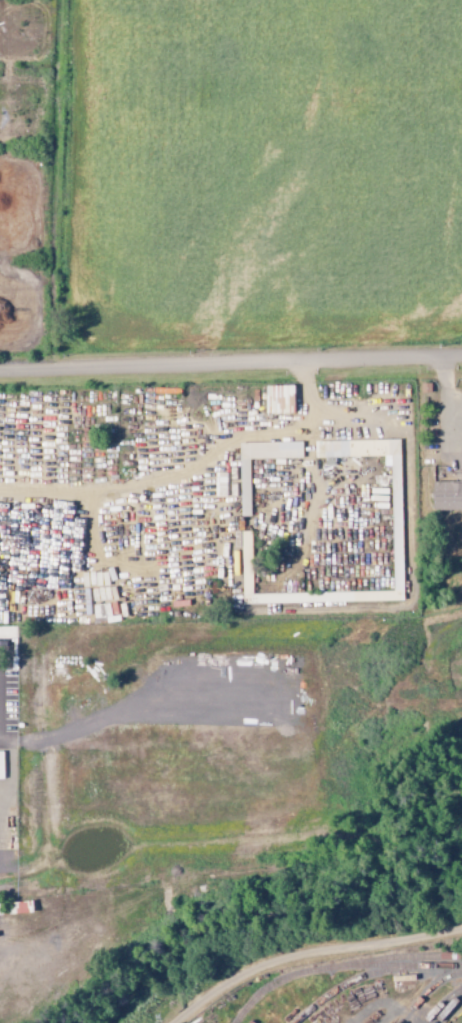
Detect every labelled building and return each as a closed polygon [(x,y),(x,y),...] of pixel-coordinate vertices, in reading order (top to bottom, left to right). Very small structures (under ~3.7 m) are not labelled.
[(265,385),(265,412),(294,412),(294,385),(265,385)] [(250,531),(242,532),(243,604),(403,600),(399,439),(314,441),(314,460),(382,458),(384,461),(383,466),(389,466),(392,591),(252,594),(250,531)] [(304,441),(305,459),(249,460),(250,516),(240,517),(239,442),(304,441)] [(433,480),(461,480),(461,510),(433,511),(433,480)]
